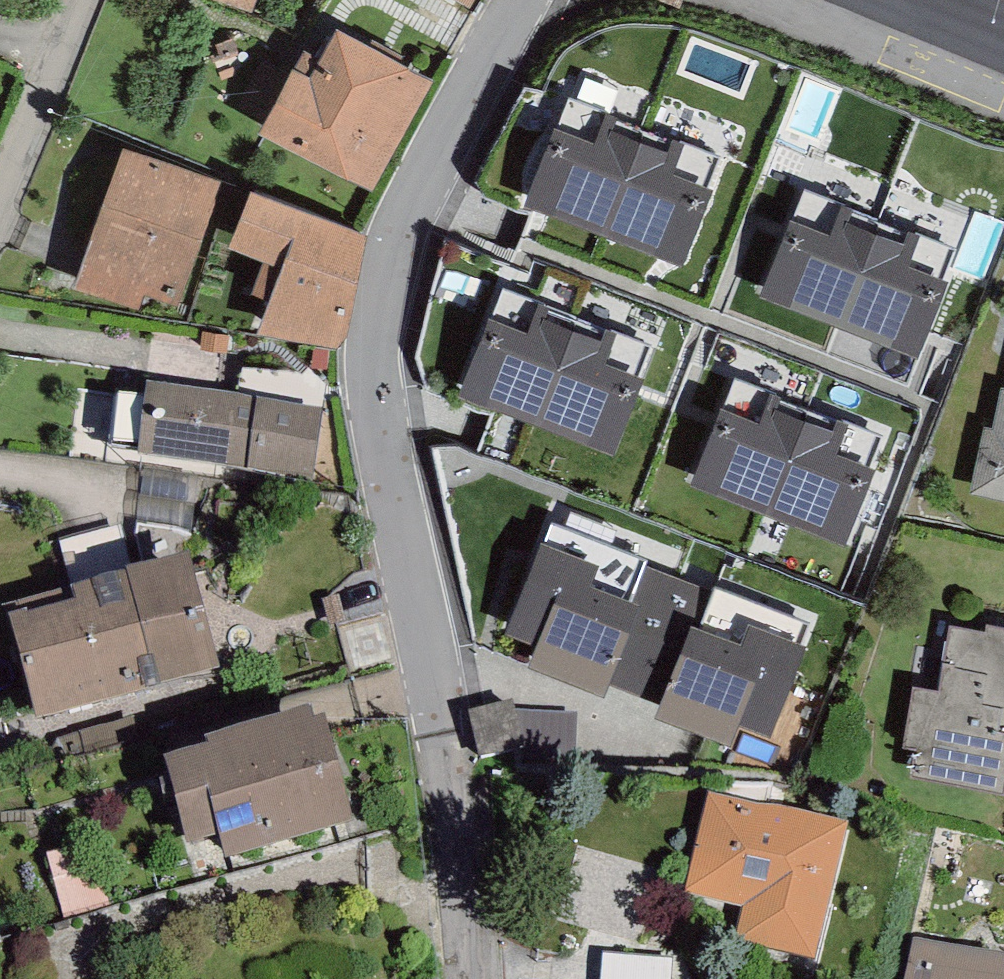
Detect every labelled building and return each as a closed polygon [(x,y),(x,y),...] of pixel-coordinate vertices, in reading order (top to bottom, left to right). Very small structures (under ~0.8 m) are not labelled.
[(377,176),(434,84),(341,33),(315,81),(295,70),(269,118),(377,176)] [(581,120),(545,210),(695,270),(732,181),(581,120)] [(178,289),(219,183),(126,151),(85,259),(178,289)] [(338,326),(359,234),(253,190),(236,232),(289,255),(268,315),(338,326)] [(814,213),(778,302),(932,364),(968,275),(814,213)] [(526,298),(483,408),(627,464),(670,354),(526,298)] [(297,416),(303,372),(245,363),(238,409),(297,416)] [(755,382),(712,484),(865,548),(908,446),(755,382)] [(309,477),(318,419),(297,416),(238,409),(151,399),(142,457),(309,477)] [(999,433),(991,431),(981,482),(1003,487),(1003,412),(999,433)] [(829,632),(559,526),(511,649),(781,755),(829,632)] [(83,611),(140,595),(121,533),(63,550),(83,611)] [(40,709),(210,661),(187,581),(140,595),(83,611),(17,629),(40,709)] [(990,620),(988,629),(957,624),(945,689),(917,684),(907,740),(918,742),(914,766),(1002,781),(1003,771),(1003,622),(990,620)] [(480,757),(523,749),(514,705),(472,713),(480,757)] [(308,739),(305,727),(220,752),(222,760),(174,775),(193,838),(229,828),(236,852),(342,820),(317,737),(308,739)] [(812,959),(841,836),(716,807),(697,891),(755,904),(746,942),(812,959)] [(100,889),(88,847),(50,858),(67,919),(112,906),(106,887),(100,889)] [(672,960),(603,956),(602,978),(671,978),(672,960)] [(917,970),(915,978),(957,978),(917,970)]
